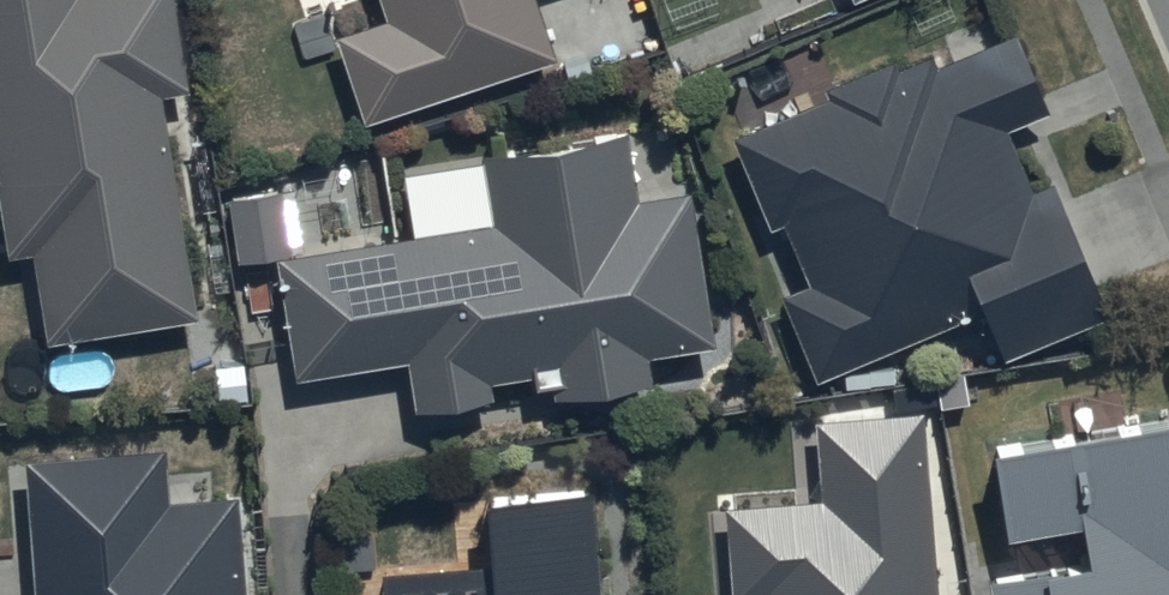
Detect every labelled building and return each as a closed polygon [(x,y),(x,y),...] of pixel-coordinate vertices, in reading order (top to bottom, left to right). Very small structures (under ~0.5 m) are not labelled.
[(168,0),(0,0),(0,215),(8,259),(29,255),(47,351),(200,323),(158,98),(185,93),(168,0)] [(388,23),(334,41),(366,132),(556,67),(534,0),(380,0),(388,23)] [(819,84),(721,123),(758,216),(777,208),(802,269),(769,283),(802,366),(970,299),(989,346),(1097,303),(1043,168),(1022,177),(997,113),(1042,95),(1010,18),(927,51),(922,39),(885,54),(882,48),(815,75),(819,84)] [(491,227),(271,261),(288,380),(404,361),(413,416),(496,404),(494,387),(534,381),(535,389),(564,385),(566,400),(652,386),(649,366),(715,356),(690,195),(635,203),(625,133),(480,155),(491,227)] [(986,430),(1000,513),(1071,501),(1077,536),(974,554),(981,594),(1168,594),(1168,399),(986,430)] [(917,401),(809,411),(815,491),(721,499),(728,590),(756,587),(757,594),(933,594),(917,401)] [(236,501),(169,506),(165,453),(20,464),(30,594),(243,594),(236,501)] [(587,473),(476,482),(481,545),(378,552),(382,594),(596,594),(587,473)]
